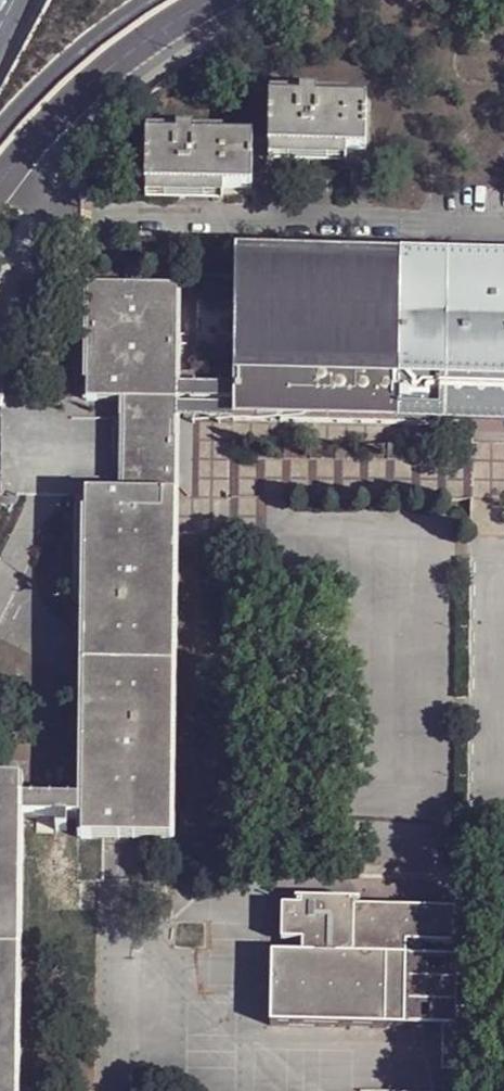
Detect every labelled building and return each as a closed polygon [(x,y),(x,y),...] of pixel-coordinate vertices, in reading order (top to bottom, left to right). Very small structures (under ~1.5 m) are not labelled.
[(368,147),(368,92),(338,92),(337,98),(317,98),(318,91),(302,91),(301,97),(288,97),(287,91),(272,89),(271,146),(290,147),(330,147),(347,149),(368,147)] [(252,186),(253,136),(225,135),(194,136),(194,129),(176,129),(176,135),(163,135),(163,128),(147,127),(147,184),(165,184),(164,192),(205,192),(205,185),(223,186),(252,186)] [(271,158),(290,157),(290,147),(271,146),(271,158)] [(328,158),(346,159),(347,149),(330,147),(328,158)] [(147,184),(147,194),(162,196),(164,192),(165,184),(147,184)] [(205,195),(222,196),(223,186),(205,185),(205,192),(205,195)] [(469,374),(471,257),(236,254),(234,373),(469,374)] [(469,374),(503,375),(503,258),(471,257),(469,374)] [(176,284),(88,283),(87,399),(122,401),(177,401),(177,398),(177,385),(176,284)] [(234,400),(503,403),(503,375),(469,374),(234,373),(233,385),(234,400)] [(233,385),(177,385),(177,398),(234,400),(233,385)] [(234,400),(233,421),(503,424),(503,403),(234,400)] [(122,401),(121,494),(176,493),(177,401),(122,401)] [(121,494),(85,492),(82,797),(21,796),(21,776),(0,776),(0,1090),(17,1090),(22,815),(82,815),(83,837),(173,837),(176,536),(176,493),(121,494)] [(400,938),(401,909),(354,908),(354,897),(290,897),(289,903),(280,903),(280,937),(315,937),(315,950),(269,950),(269,1021),(399,1023),(400,938)] [(453,907),(401,909),(400,938),(452,939),(453,907)] [(469,1002),(440,1001),(440,1065),(468,1066),(469,1002)]
